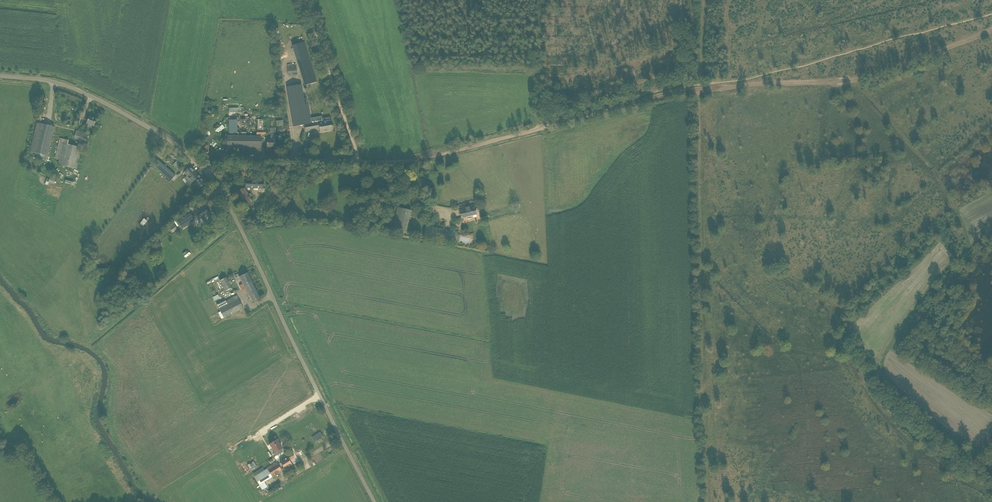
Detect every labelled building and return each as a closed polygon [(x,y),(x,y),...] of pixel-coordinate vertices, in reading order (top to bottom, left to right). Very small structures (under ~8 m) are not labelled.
[(297,62),(301,74),(304,86),(316,82),(304,42),(293,45),(297,62)] [(287,65),(289,74),(298,72),(296,63),(287,65)] [(293,127),(304,125),(305,132),(315,130),(314,123),(312,123),(308,104),(305,104),(301,85),(286,87),(293,127)] [(89,116),(87,121),(84,129),(88,130),(90,125),(93,127),(96,119),(89,116)] [(323,122),(314,123),(315,125),(315,130),(320,129),(320,132),(333,130),(332,125),(331,121),(330,117),(322,118),(323,122)] [(229,132),(238,133),(238,119),(229,119),(229,132)] [(48,155),(55,127),(37,123),(30,152),(47,156),(48,155)] [(88,135),(76,131),(74,137),(86,141),(88,135)] [(267,147),(275,147),(275,139),(275,134),(271,134),(271,139),(267,139),(267,147)] [(227,142),(227,147),(239,147),(248,147),(261,147),(261,142),(261,136),(227,136),(227,142)] [(59,138),(54,158),(60,159),(58,165),(76,169),(80,152),(81,148),(79,147),(67,145),(68,140),(59,138)] [(80,141),(78,146),(86,149),(88,144),(80,141)] [(180,174),(162,157),(155,165),(173,181),(180,174)] [(205,184),(191,167),(185,171),(189,175),(188,176),(199,189),(205,184)] [(245,188),(263,189),(263,178),(246,177),(245,188)] [(175,186),(179,190),(186,185),(182,180),(175,186)] [(248,195),(244,188),(237,192),(246,207),(252,203),(251,200),(253,199),(250,194),(248,195)] [(462,218),(477,214),(475,205),(460,209),(462,218)] [(398,208),(397,212),(394,228),(401,229),(406,230),(411,211),(398,208)] [(212,219),(207,210),(197,216),(199,219),(201,218),(205,224),(212,219)] [(189,211),(177,219),(182,228),(194,220),(189,211)] [(243,275),(239,276),(239,277),(243,284),(239,286),(241,291),(244,290),(244,291),(245,290),(251,302),(255,300),(260,298),(248,272),(243,275)] [(218,277),(206,282),(207,285),(219,280),(218,277)] [(227,277),(220,281),(225,292),(232,288),(227,277)] [(238,299),(219,309),(223,318),(243,308),(238,299)] [(314,441),(323,436),(320,432),(312,437),(314,441)] [(277,440),(269,444),(275,453),(274,454),(275,457),(279,454),(283,452),(281,449),(282,449),(277,440)] [(258,452),(254,454),(260,464),(271,458),(269,455),(262,459),(258,452)] [(292,453),(288,456),(280,461),(281,462),(280,463),(284,469),(292,465),(289,461),(294,457),(292,453)] [(254,477),(259,485),(272,477),(281,471),(276,463),(266,469),(254,477)]
